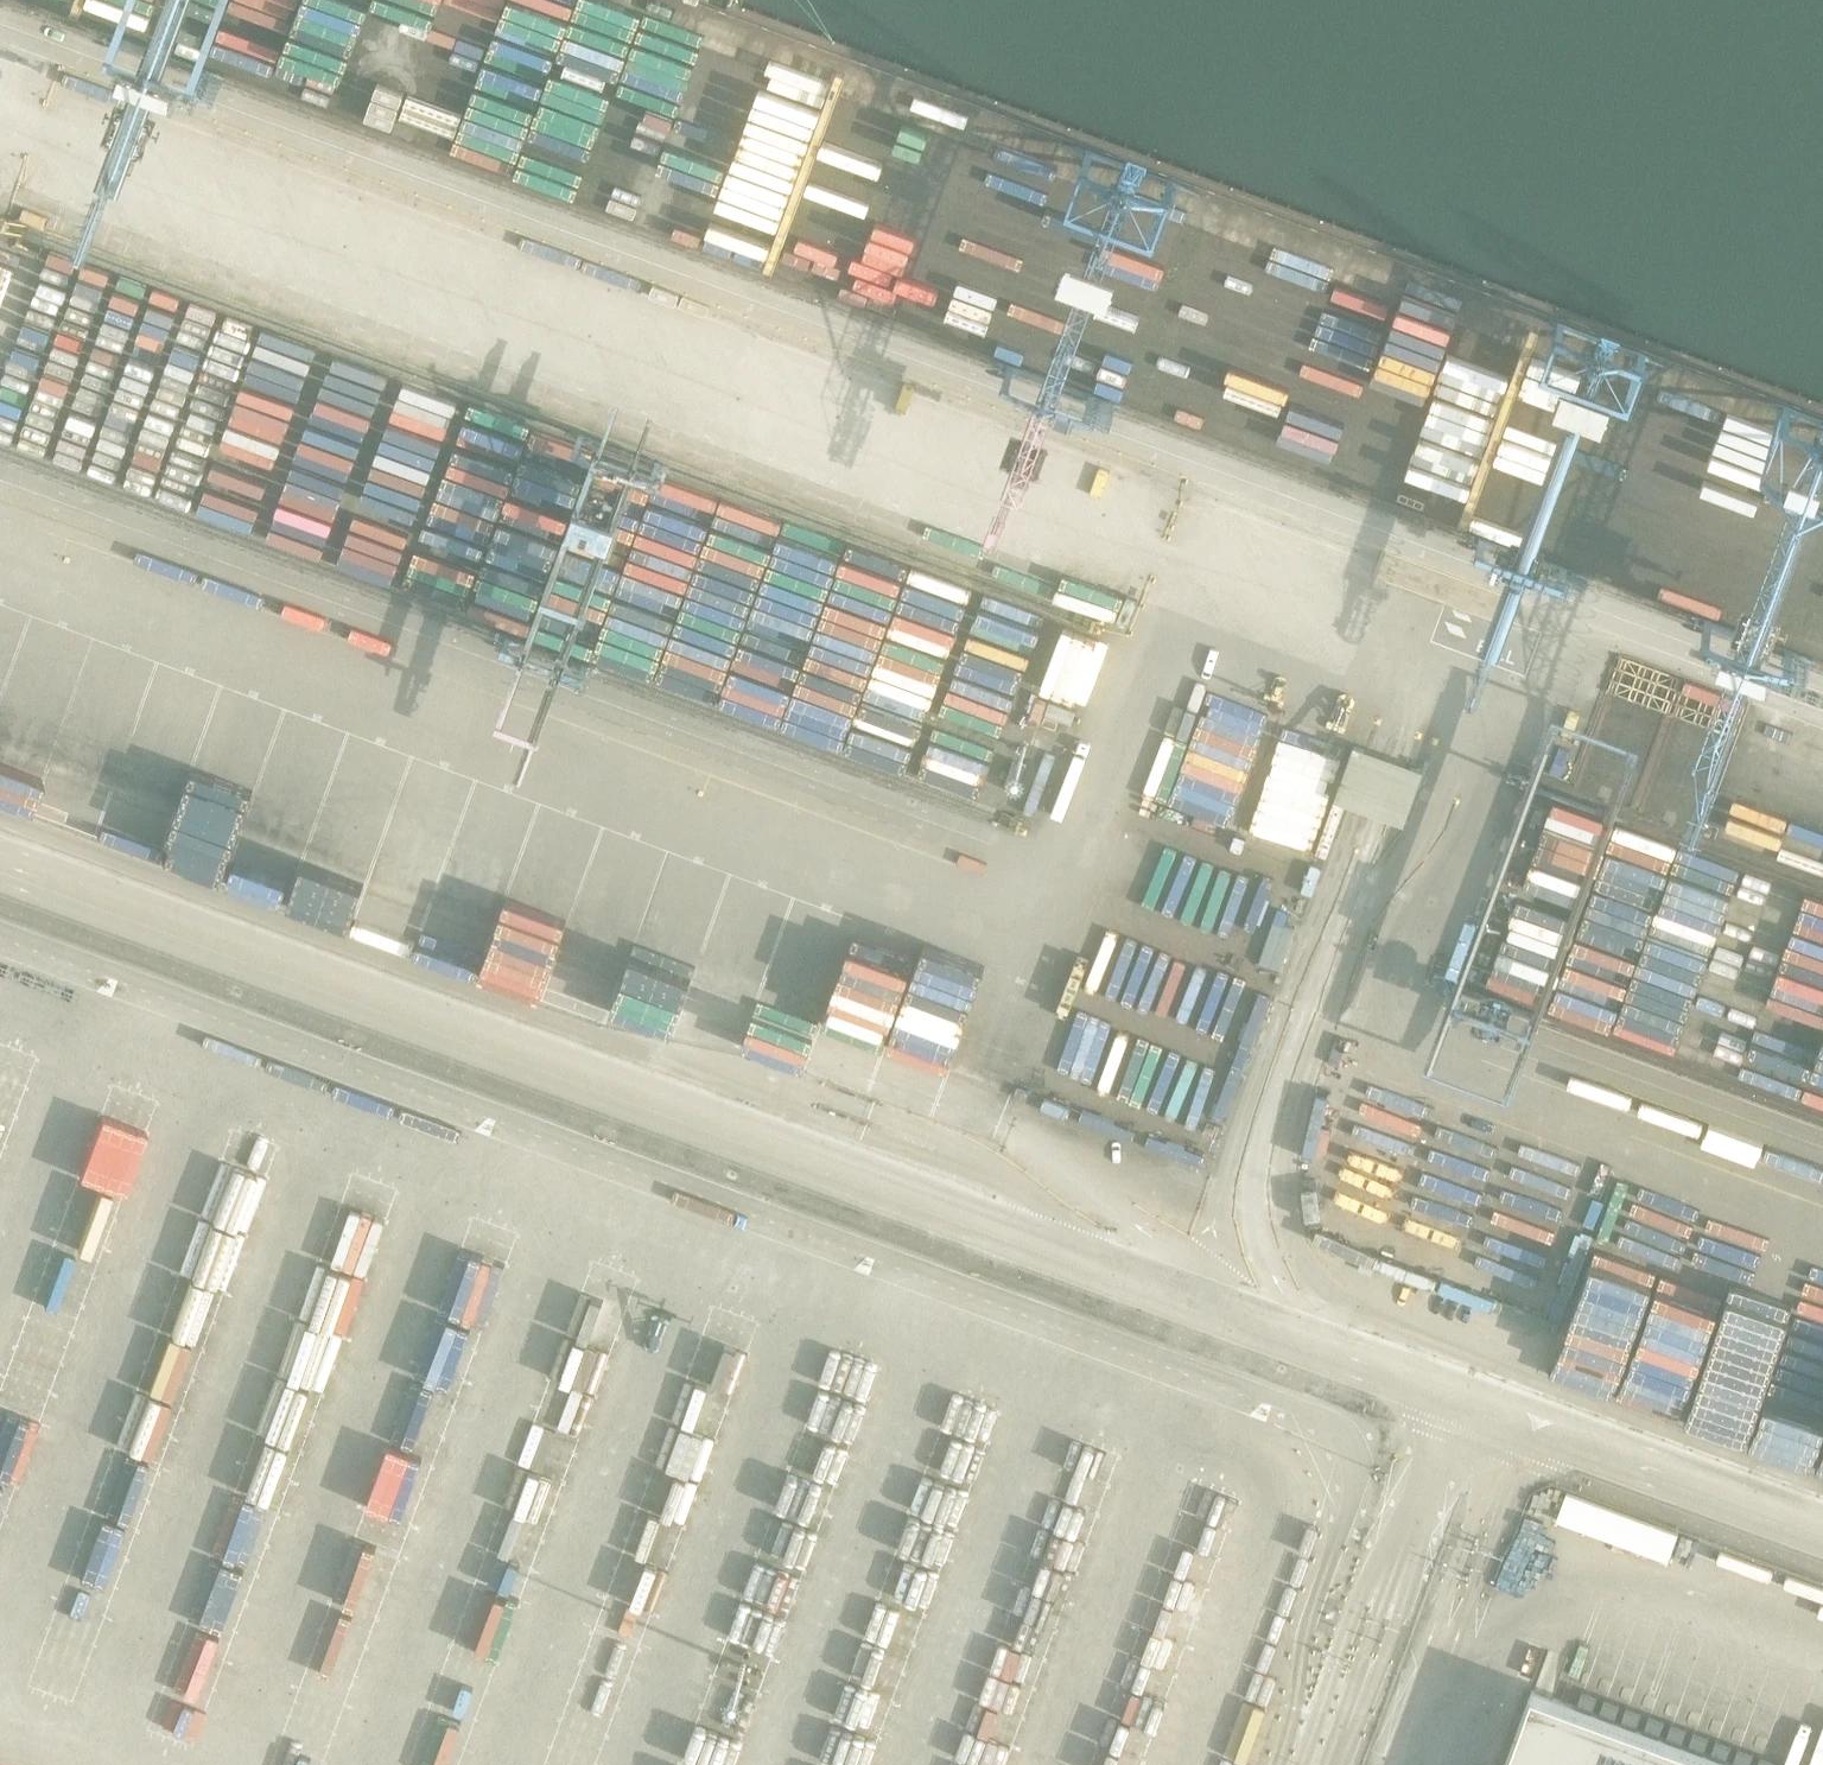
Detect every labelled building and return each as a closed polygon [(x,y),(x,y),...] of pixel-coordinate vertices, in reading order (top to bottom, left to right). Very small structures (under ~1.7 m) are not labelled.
[(1632,719),(1660,722),(1657,754),(1661,754),(1666,741),(1692,751),(1686,766),(1679,765),(1671,785),(1679,788),(1651,785),(1651,784),(1644,781),(1643,790),(1674,793),(1673,804),(1705,807),(1701,816),(1687,815),(1684,821),(1700,828),(1678,825),(1679,816),(1649,813),(1632,806),(1630,811),(1697,838),(1738,738),(1683,716),(1633,710),(1632,719)] [(1408,822),(1426,767),(1355,744),(1337,799),(1408,822)] [(406,1405),(387,1461),(416,1470),(428,1474),(446,1418),(406,1405)] [(19,1485),(40,1427),(16,1419),(0,1463),(0,1478),(19,1485)] [(376,1475),(366,1530),(401,1536),(411,1481),(376,1475)] [(1570,1491),(1560,1517),(1670,1559),(1680,1533),(1570,1491)] [(193,1658),(215,1663),(229,1606),(206,1601),(193,1658)] [(1643,1731),(1637,1729),(1567,1703),(1561,1701),(1533,1690),(1506,1764),(1736,1764),(1643,1731)] [(442,1703),(432,1703),(410,1764),(440,1764),(442,1703)]
